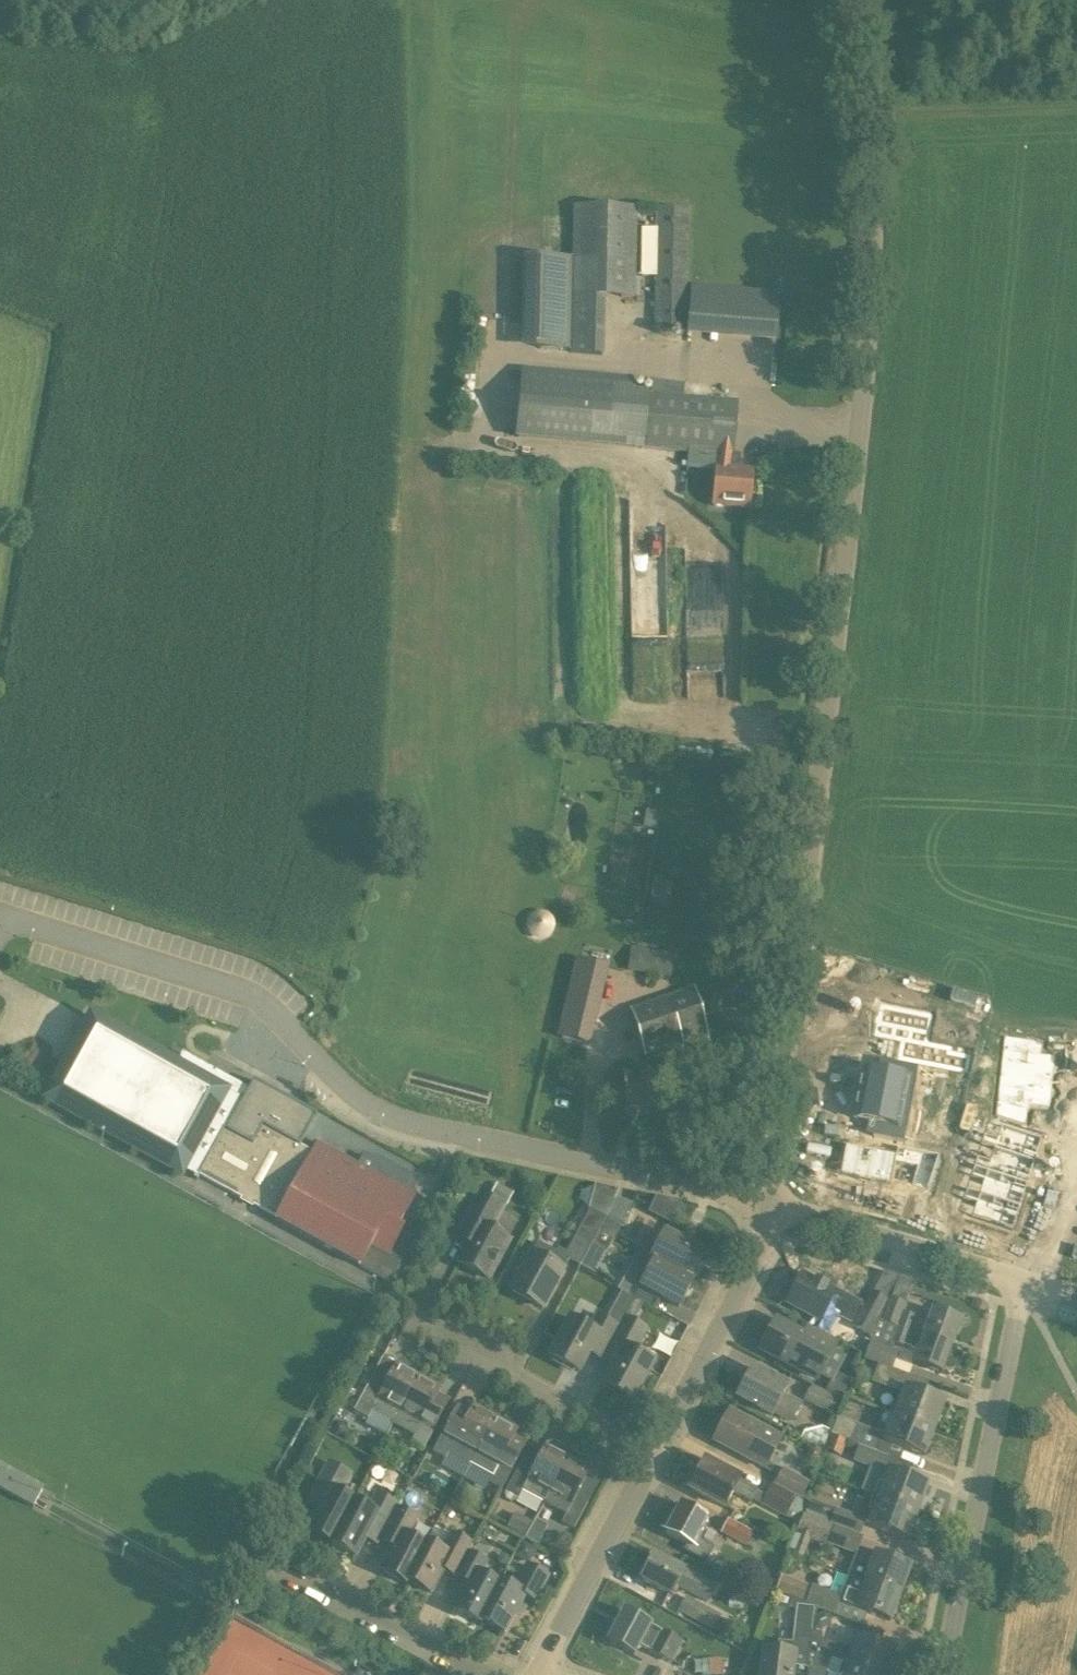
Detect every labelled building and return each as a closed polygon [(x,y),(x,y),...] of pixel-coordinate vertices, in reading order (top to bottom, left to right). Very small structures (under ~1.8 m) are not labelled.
[(572,257),(571,351),(571,354),(604,356),(606,299),(635,300),(637,209),(574,208),(572,257)] [(688,332),(690,210),(657,209),(654,332),(688,332)] [(655,275),(654,227),(637,227),(638,276),(655,275)] [(523,256),(521,348),(571,351),(572,257),(523,256)] [(775,337),(778,294),(735,290),(731,334),(775,337)] [(652,395),(630,393),(631,381),(523,372),(517,439),(720,456),(719,469),(718,469),(715,506),(750,509),(753,471),(739,470),(740,456),(732,455),(737,402),(683,398),(684,386),(653,383),(652,395)] [(658,899),(662,878),(654,876),(650,897),(658,899)] [(654,976),(659,939),(633,935),(627,972),(654,976)] [(570,956),(555,1037),(589,1043),(604,963),(570,956)] [(686,1050),(709,1043),(693,990),(632,1009),(646,1056),(684,1044),(686,1050)] [(945,1016),(881,1004),(875,1034),(940,1046),(945,1016)] [(277,1219),(275,1222),(390,1283),(417,1234),(400,1225),(415,1197),(414,1196),(412,1178),(376,1159),(374,1163),(363,1156),(358,1166),(317,1144),(312,1154),(261,1126),(251,1145),(226,1132),(248,1092),(181,1056),(176,1065),(88,1018),(43,1103),(181,1177),(185,1170),(195,1176),(193,1180),(197,1182),(199,1177),(277,1219)] [(1004,1036),(1000,1075),(1052,1080),(1055,1055),(1041,1053),(1042,1044),(1029,1039),(1004,1036)] [(877,1071),(864,1069),(859,1095),(910,1105),(916,1079),(907,1077),(909,1064),(879,1059),(877,1071)] [(1000,1075),(995,1113),(1025,1124),(1027,1103),(1049,1106),(1052,1080),(1000,1075)] [(906,1130),(910,1105),(859,1095),(854,1120),(867,1123),(864,1136),(894,1141),(897,1129),(906,1130)] [(1042,1139),(992,1123),(988,1136),(975,1131),(972,1142),(985,1146),(1035,1162),(1042,1139)] [(845,1145),(839,1175),(891,1185),(895,1164),(916,1168),(910,1186),(928,1190),(940,1155),(896,1146),(895,1155),(845,1145)] [(978,1169),(1027,1185),(1035,1162),(985,1146),(981,1158),(968,1154),(965,1164),(978,1169)] [(974,1180),(970,1191),(1020,1207),(1027,1185),(978,1169),(965,1164),(961,1176),(974,1180)] [(1013,1230),(1020,1207),(957,1187),(954,1197),(967,1202),(963,1214),(1013,1230)] [(489,1280),(510,1240),(492,1230),(504,1208),(479,1194),(466,1218),(477,1223),(457,1263),(489,1280)] [(607,1219),(593,1245),(607,1253),(632,1205),(616,1199),(606,1218),(607,1219)] [(607,1219),(606,1218),(589,1210),(566,1252),(558,1248),(556,1251),(538,1241),(533,1251),(530,1249),(508,1291),(543,1310),(565,1268),(564,1268),(568,1259),(579,1265),(591,1243),(593,1245),(607,1219)] [(649,1260),(692,1284),(694,1280),(691,1278),(705,1254),(665,1232),(650,1258),(649,1260)] [(649,1260),(650,1258),(638,1251),(617,1289),(655,1310),(661,1299),(679,1309),(692,1284),(649,1260)] [(851,1323),(861,1304),(802,1273),(786,1304),(823,1324),(829,1312),(851,1323)] [(868,1334),(874,1319),(882,1297),(871,1291),(853,1326),(868,1334)] [(874,1319),(952,1348),(962,1322),(960,1321),(961,1317),(959,1312),(947,1308),(943,1310),(941,1314),(932,1311),(927,1322),(917,1318),(918,1316),(904,1312),(907,1305),(889,1299),(888,1300),(882,1297),(874,1319)] [(579,1373),(589,1354),(600,1359),(599,1361),(602,1362),(621,1326),(618,1324),(623,1314),(625,1315),(626,1312),(614,1305),(606,1318),(595,1312),(588,1327),(569,1317),(548,1356),(579,1373)] [(621,1326),(602,1362),(610,1367),(600,1385),(634,1403),(655,1362),(637,1352),(650,1328),(625,1315),(623,1314),(618,1324),(621,1326)] [(942,1374),(952,1348),(874,1319),(868,1334),(869,1335),(871,1342),(864,1339),(861,1347),(863,1348),(861,1355),(864,1356),(863,1359),(878,1364),(878,1365),(891,1370),(891,1369),(898,1350),(893,1348),(894,1344),(906,1348),(907,1346),(917,1350),(912,1363),(942,1374)] [(816,1330),(812,1339),(790,1327),(788,1330),(776,1323),(763,1349),(776,1356),(775,1358),(816,1379),(832,1350),(836,1341),(816,1330)] [(397,1413),(417,1375),(396,1363),(395,1365),(383,1358),(354,1411),(368,1418),(372,1411),(393,1422),(398,1413),(397,1413)] [(905,1374),(891,1369),(891,1370),(878,1365),(871,1383),(898,1393),(905,1374)] [(788,1396),(783,1394),(787,1386),(753,1367),(736,1398),(771,1417),(773,1414),(791,1423),(803,1402),(789,1395),(788,1396)] [(835,1372),(825,1391),(841,1399),(841,1398),(850,1380),(835,1372)] [(397,1413),(398,1413),(420,1425),(412,1440),(424,1447),(450,1399),(439,1393),(442,1388),(417,1375),(397,1413)] [(831,1415),(839,1399),(812,1385),(803,1400),(831,1415)] [(894,1415),(934,1430),(944,1403),(905,1388),(895,1414),(894,1415)] [(468,1463),(495,1416),(474,1405),(470,1412),(459,1431),(446,1424),(440,1436),(441,1437),(433,1452),(445,1458),(448,1452),(468,1463)] [(894,1415),(895,1414),(882,1409),(874,1430),(838,1416),(830,1436),(847,1442),(847,1441),(845,1440),(845,1439),(859,1445),(858,1447),(876,1453),(881,1440),(924,1457),(934,1430),(894,1415)] [(767,1471),(783,1439),(730,1411),(714,1441),(741,1455),(740,1457),(767,1471)] [(505,1456),(516,1436),(519,1429),(495,1416),(468,1463),(492,1476),(489,1482),(501,1489),(516,1462),(505,1456)] [(517,1497),(521,1490),(544,1503),(572,1450),(555,1441),(551,1442),(549,1445),(546,1444),(542,1451),(530,1444),(505,1490),(517,1497)] [(888,1457),(876,1453),(858,1447),(852,1461),(883,1473),(888,1457)] [(572,1450),(544,1503),(566,1515),(562,1522),(573,1528),(598,1481),(588,1475),(591,1468),(589,1467),(590,1464),(589,1460),(572,1450)] [(330,1545),(355,1499),(343,1493),(353,1473),(328,1460),(305,1503),(317,1510),(305,1531),(330,1545)] [(733,1492),(751,1502),(758,1488),(704,1460),(695,1476),(692,1474),(686,1485),(689,1487),(688,1489),(724,1508),(733,1492)] [(774,1483),(807,1499),(808,1496),(804,1494),(810,1482),(782,1467),(774,1483)] [(877,1498),(917,1513),(927,1486),(887,1471),(877,1498)] [(771,1484),(765,1495),(760,1505),(785,1518),(786,1517),(796,1498),(773,1485),(771,1484)] [(377,1546),(399,1503),(376,1491),(367,1506),(355,1499),(330,1545),(356,1558),(366,1540),(377,1546)] [(907,1539),(917,1513),(877,1498),(867,1525),(907,1539)] [(803,1515),(863,1537),(863,1536),(860,1534),(865,1519),(835,1508),(834,1509),(810,1500),(805,1514),(803,1514),(803,1515)] [(403,1583),(426,1540),(412,1532),(419,1518),(399,1507),(400,1504),(399,1503),(377,1546),(380,1542),(390,1548),(378,1570),(403,1583)] [(706,1562),(714,1547),(698,1539),(709,1519),(680,1503),(664,1533),(686,1545),(683,1550),(706,1562)] [(856,1555),(863,1537),(803,1515),(795,1535),(819,1544),(820,1542),(856,1555)] [(510,1527),(526,1533),(531,1522),(515,1516),(510,1527)] [(534,1517),(526,1538),(541,1543),(548,1522),(534,1517)] [(754,1549),(760,1538),(751,1534),(752,1532),(728,1519),(720,1532),(745,1546),(745,1545),(754,1549)] [(454,1576),(472,1543),(452,1532),(443,1549),(426,1540),(403,1583),(406,1585),(408,1582),(432,1595),(444,1571),(454,1576)] [(477,1623),(501,1580),(485,1571),(489,1562),(470,1551),(474,1544),(472,1543),(454,1576),(465,1582),(451,1609),(477,1623)] [(864,1581),(901,1595),(911,1568),(861,1549),(856,1564),(869,1568),(864,1580),(864,1581)] [(690,1595),(699,1578),(654,1554),(640,1580),(671,1597),(676,1587),(690,1595)] [(501,1580),(477,1623),(480,1624),(481,1621),(505,1634),(514,1616),(520,1619),(525,1608),(520,1605),(525,1596),(535,1602),(549,1576),(525,1563),(513,1586),(501,1580)] [(864,1581),(864,1580),(848,1574),(840,1595),(811,1584),(811,1585),(781,1574),(775,1591),(781,1594),(780,1596),(813,1608),(813,1607),(833,1615),(838,1602),(891,1622),(901,1595),(864,1581)] [(722,1632),(727,1621),(720,1618),(722,1615),(686,1596),(678,1612),(713,1631),(715,1628),(722,1632)] [(813,1608),(780,1596),(776,1607),(787,1611),(788,1607),(796,1608),(792,1642),(778,1641),(777,1652),(763,1650),(760,1674),(792,1674),(794,1666),(803,1668),(806,1649),(808,1629),(811,1630),(813,1608)] [(660,1631),(651,1626),(624,1611),(607,1641),(635,1656),(639,1647),(671,1664),(683,1642),(660,1630),(660,1631)] [(811,1630),(808,1629),(806,1649),(843,1662),(877,1674),(886,1674),(894,1652),(856,1638),(852,1650),(822,1639),(823,1634),(811,1630)] [(803,1668),(810,1669),(809,1674),(826,1674),(827,1673),(832,1659),(806,1649),(803,1668)] [(723,1659),(708,1658),(708,1659),(702,1659),(702,1674),(708,1674),(723,1674),(723,1659)] [(843,1662),(838,1674),(877,1674),(843,1662)]
